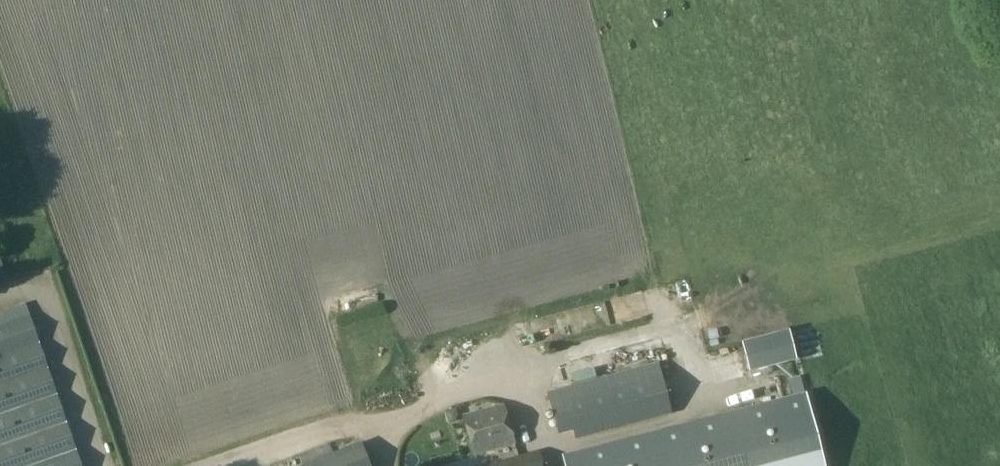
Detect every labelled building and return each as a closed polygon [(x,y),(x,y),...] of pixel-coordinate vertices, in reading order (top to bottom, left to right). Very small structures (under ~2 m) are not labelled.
[(0,256),(0,283),(9,280),(1,256),(0,256)] [(642,302),(612,311),(618,329),(648,320),(642,302)] [(0,312),(0,465),(82,465),(25,303),(0,312)] [(798,331),(751,344),(757,366),(804,354),(798,331)] [(659,364),(548,393),(559,435),(574,431),(576,440),(672,415),(659,364)] [(815,395),(579,457),(582,465),(833,465),(815,395)] [(504,406),(464,417),(475,455),(514,444),(504,406)] [(495,465),(541,465),(538,454),(495,465)]
